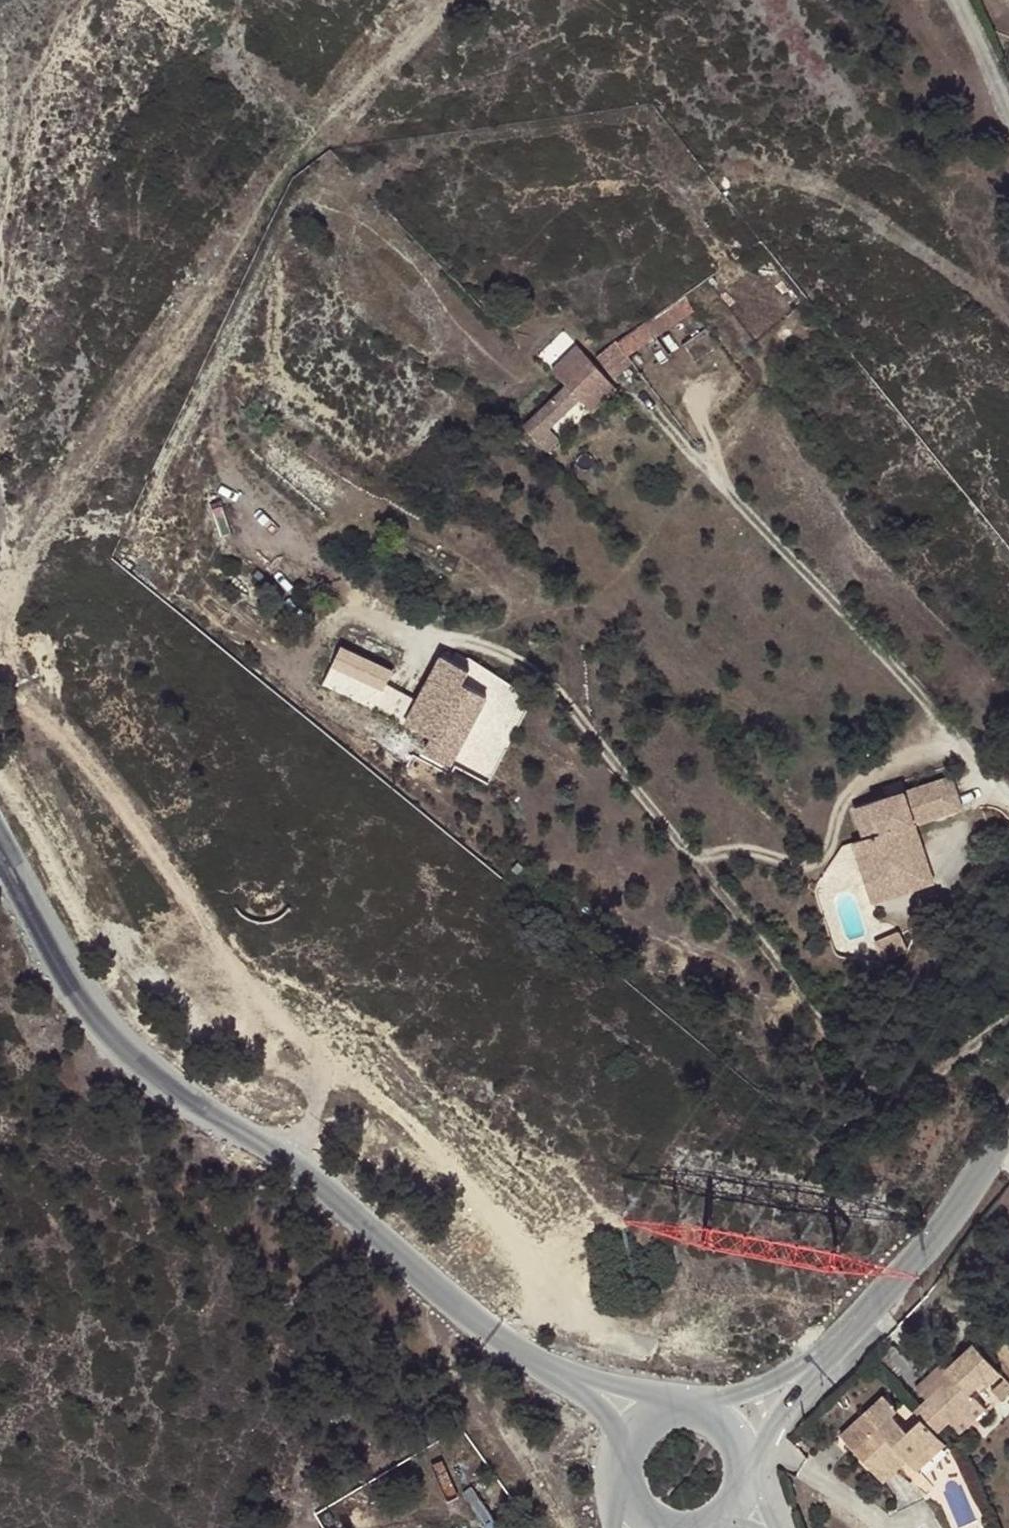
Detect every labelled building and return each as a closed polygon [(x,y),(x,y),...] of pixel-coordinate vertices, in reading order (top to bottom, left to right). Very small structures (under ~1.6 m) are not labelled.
[(629,348),(656,331),(649,319),(596,353),(612,377),(638,361),(629,348)] [(567,333),(545,354),(559,369),(581,347),(567,333)] [(593,363),(567,388),(538,416),(552,430),(608,378),(593,363)] [(344,646),(333,667),(387,691),(397,670),(344,646)] [(408,708),(402,718),(411,722),(409,723),(433,737),(426,750),(447,762),(486,694),(464,682),(445,672),(430,699),(423,696),(415,712),(408,708)] [(393,692),(384,710),(401,717),(409,697),(393,692)] [(905,791),(873,802),(883,834),(854,844),(873,902),(934,883),(915,823),(962,809),(952,777),(905,791)] [(889,1398),(847,1437),(889,1482),(913,1461),(944,1435),(984,1399),(978,1393),(990,1383),(994,1387),(1008,1374),(980,1344),(953,1369),(949,1364),(923,1389),(932,1400),(921,1410),(928,1418),(914,1431),(899,1415),(903,1412),(889,1398)]
